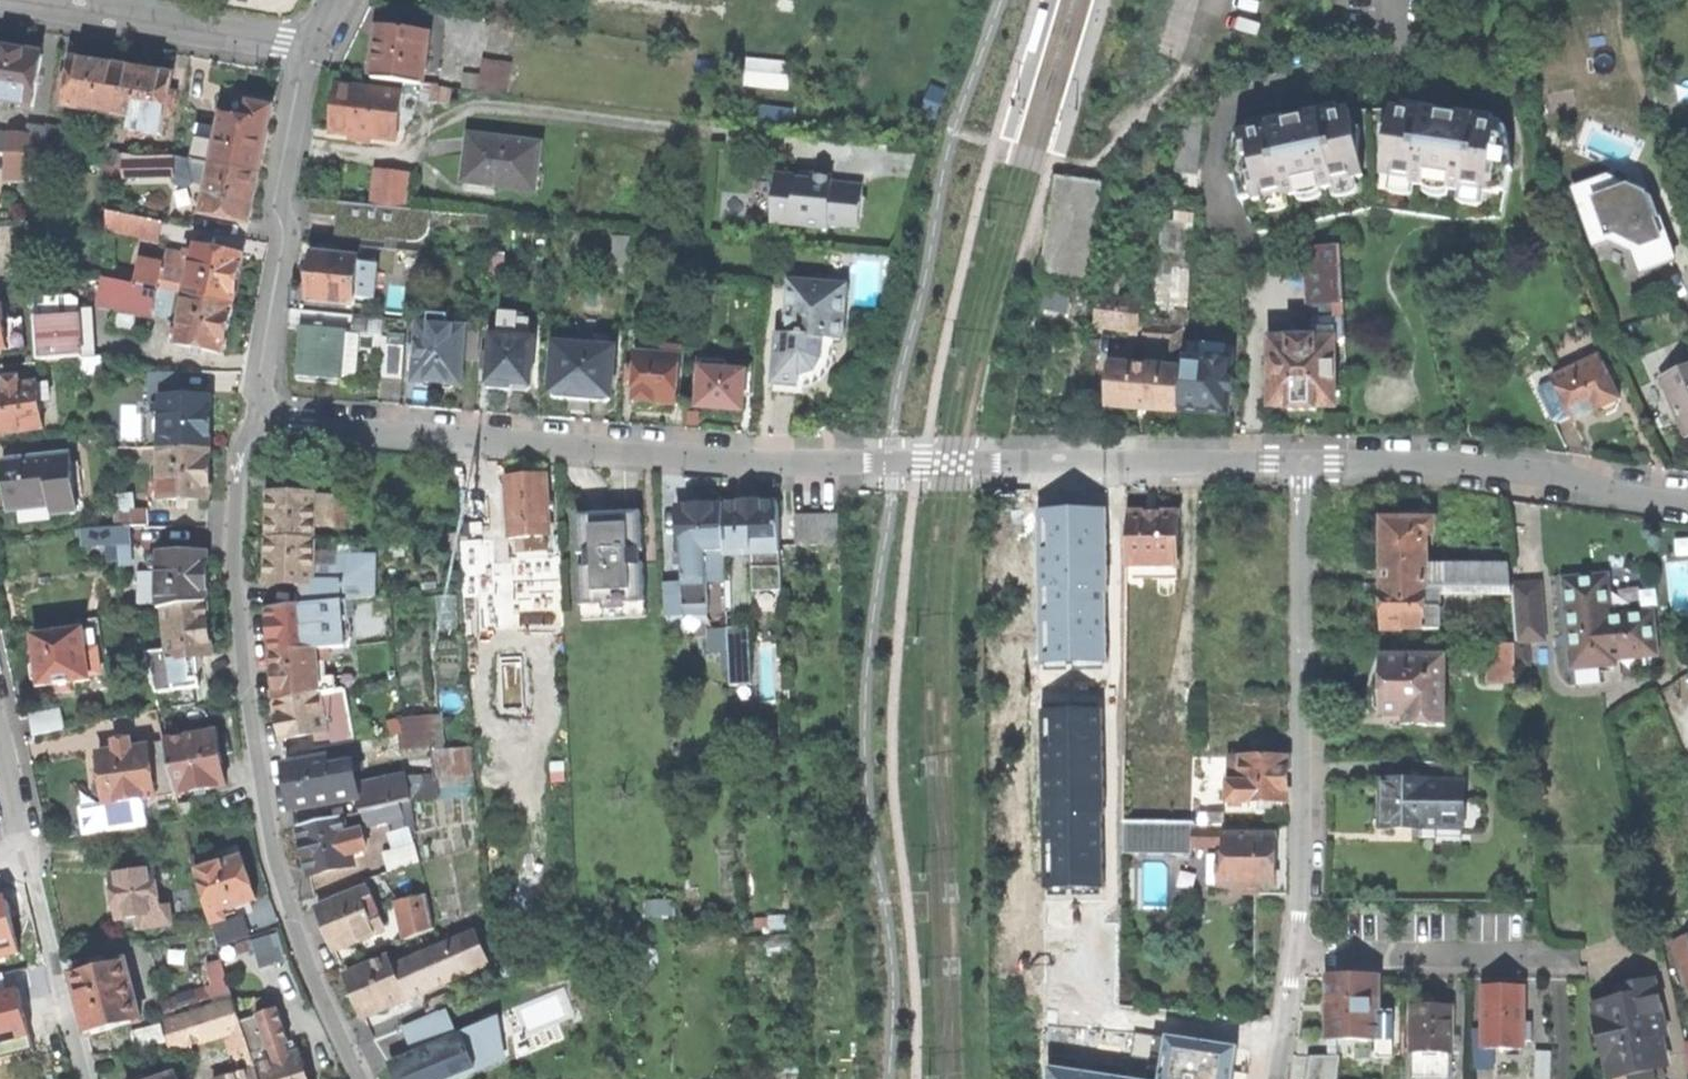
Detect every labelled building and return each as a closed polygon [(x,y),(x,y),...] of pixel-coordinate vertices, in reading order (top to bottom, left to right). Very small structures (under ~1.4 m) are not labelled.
[(371,79),(420,85),(423,67),(426,36),(376,30),(374,46),(371,79)] [(35,107),(43,54),(15,50),(0,47),(0,101),(35,107)] [(794,89),(797,61),(752,56),(749,84),(794,89)] [(98,64),(73,60),(65,107),(115,115),(123,68),(98,64)] [(477,92),(506,96),(510,65),(481,62),(477,92)] [(420,85),(432,87),(437,87),(439,70),(423,67),(420,85)] [(115,115),(132,118),(164,124),(172,76),(147,72),(123,68),(115,115)] [(451,89),(437,87),(432,87),(431,103),(449,105),(451,89)] [(396,139),(401,96),(335,88),(332,113),(330,132),(396,139)] [(1403,103),(1402,111),(1422,114),(1422,110),(1438,112),(1438,109),(1416,105),(1403,103)] [(247,120),(268,124),(271,109),(250,105),(247,120)] [(1302,112),(1303,116),(1319,113),(1319,117),(1339,113),(1338,105),(1324,108),(1302,112)] [(1493,219),(1501,217),(1505,193),(1506,192),(1509,171),(1512,171),(1506,129),(1502,129),(1503,126),(1473,121),(1473,118),(1438,112),(1422,110),(1422,114),(1402,111),(1391,109),(1351,110),(1339,113),(1319,117),(1319,113),(1303,116),(1268,124),(1269,127),(1239,134),(1239,137),(1236,137),(1232,179),(1235,179),(1240,201),(1241,201),(1244,214),(1258,233),(1373,208),(1456,221),(1493,219)] [(219,131),(212,165),(259,174),(264,148),(268,124),(247,120),(222,115),(219,131)] [(164,124),(132,118),(130,131),(162,136),(164,124)] [(29,155),(41,156),(45,128),(31,126),(31,136),(29,155)] [(45,128),(41,156),(71,161),(76,131),(46,126),(45,128)] [(219,131),(197,127),(191,161),(212,165),(219,131)] [(11,134),(0,133),(0,152),(10,153),(11,134)] [(31,136),(11,134),(10,153),(26,154),(29,155),(31,136)] [(538,145),(468,136),(465,159),(462,180),(494,184),(493,187),(533,192),(538,145)] [(104,177),(114,178),(120,154),(108,152),(104,177)] [(26,184),(26,154),(10,153),(7,184),(26,184)] [(114,178),(125,178),(124,155),(120,154),(114,178)] [(125,178),(174,178),(174,158),(139,158),(124,155),(125,178)] [(193,181),(209,183),(212,165),(191,161),(174,158),(174,178),(177,183),(187,185),(193,181)] [(209,183),(203,214),(249,223),(254,198),(259,174),(212,165),(209,183)] [(414,208),(418,169),(380,166),(376,203),(346,200),(342,235),(435,244),(438,210),(414,208)] [(1107,181),(1058,174),(1043,273),(1090,281),(1107,181)] [(797,179),(775,177),(773,201),(771,224),(828,229),(828,225),(858,227),(862,183),(860,182),(860,187),(830,186),(831,178),(813,177),(812,182),(797,181),(797,179)] [(1633,252),(1640,272),(1657,266),(1673,260),(1662,231),(1657,218),(1658,217),(1651,199),(1645,196),(1641,199),(1632,194),(1631,189),(1608,177),(1573,190),(1594,246),(1609,240),(1633,252)] [(134,235),(138,217),(107,211),(106,229),(134,235)] [(164,222),(138,217),(134,235),(160,240),(164,222)] [(1341,245),(1311,246),(1313,302),(1325,302),(1325,318),(1313,318),(1314,329),(1303,329),(1303,339),(1268,341),(1272,413),(1292,411),(1292,414),(1306,413),(1321,412),(1320,409),(1339,408),(1336,339),(1346,338),(1341,245)] [(186,295),(233,304),(237,281),(243,255),(196,246),(195,253),(187,251),(185,257),(193,259),(186,295)] [(140,262),(136,285),(159,290),(175,293),(186,295),(193,259),(185,257),(173,255),(167,260),(166,266),(140,262)] [(358,259),(312,255),(309,278),(307,301),(354,306),(358,259)] [(503,263),(486,261),(486,270),(502,272),(503,263)] [(1640,272),(1623,278),(1633,308),(1667,296),(1657,266),(1640,272)] [(153,317),(159,290),(136,285),(104,279),(99,306),(153,317)] [(76,296),(91,294),(90,281),(75,282),(76,296)] [(846,285),(791,282),(786,335),(778,334),(770,405),(785,407),(795,408),(797,388),(801,388),(808,386),(816,382),(822,377),(827,371),(832,362),(833,354),(835,337),(841,338),(846,285)] [(43,286),(32,287),(38,362),(79,359),(81,358),(79,338),(91,337),(89,309),(79,310),(78,303),(73,303),(45,305),(44,299),(43,286)] [(153,317),(169,320),(175,293),(159,290),(153,317)] [(179,331),(171,329),(170,336),(178,338),(176,345),(223,354),(228,329),(233,304),(186,295),(179,331)] [(45,305),(73,303),(72,297),(44,299),(45,305)] [(1092,325),(1135,331),(1139,303),(1097,297),(1092,325)] [(479,360),(481,330),(446,328),(447,317),(427,315),(426,326),(418,326),(413,382),(438,384),(460,386),(462,359),(479,360)] [(365,334),(366,320),(352,319),(352,333),(365,334)] [(1137,408),(1179,411),(1184,357),(1185,343),(1186,328),(1144,325),(1143,334),(1173,337),(1170,370),(1112,366),(1109,406),(1137,408)] [(341,379),(345,331),(302,328),(302,329),(305,330),(303,353),(301,375),(298,375),(298,377),(341,379)] [(79,338),(81,358),(93,357),(91,337),(79,338)] [(529,392),(534,341),(492,337),(487,388),(507,390),(529,392)] [(1226,346),(1185,343),(1184,357),(1234,361),(1235,352),(1226,352),(1226,346)] [(402,379),(405,347),(389,346),(386,378),(402,379)] [(610,398),(614,351),(555,346),(551,393),(573,395),(573,400),(580,401),(587,401),(587,396),(610,398)] [(676,406),(681,348),(662,347),(661,356),(635,354),(634,371),(626,370),(625,387),(632,388),(631,403),(634,403),(638,409),(644,410),(650,410),(654,405),(676,406)] [(81,358),(79,359),(80,375),(105,373),(104,356),(93,357),(81,358)] [(1232,380),(1234,361),(1184,357),(1179,411),(1179,412),(1205,414),(1229,416),(1231,395),(1234,395),(1235,380),(1232,380)] [(1617,401),(1619,400),(1599,357),(1552,379),(1573,422),(1598,410),(1599,412),(1606,415),(1610,413),(1615,411),(1617,403),(1617,401)] [(726,363),(701,362),(698,409),(714,410),(742,411),(745,374),(726,373),(726,363)] [(1660,379),(1686,439),(1687,438),(1687,367),(1660,379)] [(154,406),(161,406),(162,399),(181,399),(181,373),(149,373),(149,406),(154,406)] [(36,385),(19,387),(18,378),(3,380),(5,389),(0,390),(0,434),(43,428),(39,402),(36,385)] [(39,402),(49,401),(47,383),(36,385),(39,402)] [(162,413),(161,449),(209,448),(209,425),(209,399),(181,399),(162,399),(161,406),(154,406),(154,413),(162,413)] [(153,425),(144,425),(144,449),(161,449),(162,413),(154,413),(153,425)] [(161,493),(161,499),(208,499),(208,472),(209,448),(161,449),(161,485),(153,485),(153,493),(161,493)] [(13,487),(15,510),(23,509),(52,506),(53,514),(78,511),(72,456),(2,464),(4,477),(5,488),(13,487)] [(294,479),(307,479),(307,461),(294,461),(294,479)] [(523,477),(506,478),(510,539),(550,536),(546,476),(523,477)] [(15,510),(13,487),(5,488),(8,511),(15,510)] [(269,509),(268,539),(313,539),(313,528),(345,528),(346,495),(270,494),(269,509)] [(129,527),(132,527),(131,511),(131,500),(115,500),(116,527),(129,527)] [(750,505),(723,506),(725,551),(725,556),(752,555),(754,593),(782,592),(779,504),(750,505)] [(52,506),(23,509),(25,521),(53,518),(53,514),(52,506)] [(690,508),(679,508),(681,552),(725,551),(723,506),(690,508)] [(1109,593),(1107,509),(1035,510),(1039,669),(1111,667),(1109,593)] [(147,527),(146,511),(131,511),(132,527),(147,527)] [(609,514),(576,516),(578,556),(586,555),(587,567),(579,567),(581,621),(646,618),(644,564),(640,564),(640,552),(644,552),(642,513),(609,514)] [(1127,580),(1178,580),(1180,514),(1160,514),(1128,513),(1127,580)] [(838,518),(796,517),(796,548),(838,548),(838,518)] [(1383,521),(1382,565),(1428,566),(1428,537),(1435,537),(1435,522),(1403,521),(1383,521)] [(106,544),(117,543),(116,527),(93,529),(94,546),(106,544)] [(131,542),(129,527),(116,527),(117,543),(131,542)] [(83,547),(94,546),(93,529),(81,530),(83,547)] [(312,583),(312,603),(346,601),(360,599),(359,583),(333,583),(333,540),(313,539),(268,539),(267,564),(267,582),(312,583)] [(559,542),(518,544),(519,568),(498,569),(500,614),(563,611),(559,542)] [(107,559),(119,558),(117,543),(106,544),(107,559)] [(1471,551),(1471,567),(1504,567),(1505,551),(1471,551)] [(166,608),(207,602),(207,579),(207,554),(159,554),(159,561),(152,561),(152,568),(159,568),(158,609),(166,608)] [(578,556),(579,567),(587,567),(586,555),(578,556)] [(1426,589),(1511,590),(1511,588),(1509,567),(1504,567),(1471,567),(1428,566),(1382,565),(1382,596),(1382,631),(1440,631),(1440,610),(1432,610),(1432,596),(1426,596),(1426,589)] [(727,604),(726,579),(689,580),(689,612),(709,612),(709,605),(725,604),(727,604)] [(1614,657),(1656,654),(1651,614),(1621,617),(1609,619),(1606,579),(1567,583),(1576,667),(1615,663),(1614,657)] [(1517,642),(1544,640),(1539,585),(1511,588),(1511,590),(1517,642)] [(271,657),(275,701),(319,693),(326,692),(324,662),(317,663),(313,619),(347,616),(346,601),(312,603),(268,608),(271,657)] [(209,628),(207,602),(166,608),(170,661),(196,657),(211,655),(209,628)] [(727,648),(725,604),(709,605),(709,612),(711,649),(727,648)] [(77,621),(78,631),(83,630),(90,676),(101,674),(98,652),(103,651),(98,619),(77,621)] [(749,628),(728,628),(730,686),(752,686),(749,628)] [(78,631),(33,637),(37,662),(35,662),(31,667),(32,675),(33,679),(37,683),(39,682),(40,686),(57,684),(58,693),(72,691),(71,683),(90,680),(90,676),(83,630),(78,631)] [(1524,642),(1491,643),(1492,682),(1525,682),(1524,642)] [(777,645),(759,646),(762,701),(780,701),(777,645)] [(178,695),(203,692),(196,657),(170,661),(178,695)] [(1446,659),(1383,659),(1382,678),(1382,691),(1381,691),(1375,696),(1375,709),(1383,716),(1407,716),(1406,726),(1445,727),(1446,659)] [(178,695),(170,661),(149,664),(157,699),(178,695)] [(326,749),(356,743),(347,689),(326,692),(319,693),(275,701),(278,725),(281,739),(323,731),(326,749)] [(1104,777),(1103,707),(1039,708),(1043,891),(1106,890),(1104,777)] [(60,709),(28,715),(31,736),(63,730),(60,709)] [(430,717),(401,719),(404,747),(432,744),(430,717)] [(166,742),(166,743),(178,794),(227,785),(221,758),(217,734),(166,742)] [(130,741),(116,743),(117,752),(99,755),(101,768),(102,781),(99,781),(94,787),(96,796),(103,800),(105,800),(106,805),(178,795),(178,794),(166,743),(148,746),(148,748),(131,750),(130,741)] [(473,749),(431,752),(433,778),(474,774),(473,749)] [(361,813),(364,813),(411,802),(406,778),(356,788),(353,773),(361,771),(360,766),(328,771),(327,758),(285,766),(289,791),(292,810),(358,798),(361,813)] [(1243,803),(1287,803),(1287,780),(1287,760),(1231,759),(1231,783),(1227,783),(1227,804),(1243,804),(1243,803)] [(1463,763),(1413,763),(1412,783),(1381,783),(1381,805),(1381,829),(1430,830),(1430,824),(1436,824),(1436,830),(1437,830),(1455,830),(1456,803),(1463,803),(1463,782),(1463,763)] [(411,802),(364,813),(367,825),(393,820),(395,833),(415,830),(411,802)] [(367,850),(363,832),(346,836),(342,817),(298,827),(304,855),(309,875),(352,866),(350,854),(367,850)] [(1218,886),(1275,887),(1276,863),(1276,837),(1227,836),(1227,825),(1125,824),(1124,854),(1192,855),(1193,844),(1226,845),(1225,856),(1209,856),(1209,880),(1218,880),(1218,886)] [(381,854),(387,873),(419,863),(414,845),(381,854)] [(203,870),(196,873),(211,926),(226,921),(223,911),(256,899),(250,882),(241,857),(218,866),(213,862),(205,865),(203,870)] [(154,870),(110,877),(114,903),(116,921),(140,917),(140,924),(150,923),(150,928),(172,925),(170,906),(160,908),(154,870)] [(382,931),(385,928),(369,888),(385,882),(382,875),(352,884),(355,894),(317,909),(326,931),(334,950),(382,931)] [(11,923),(1,885),(0,885),(0,925),(11,923)] [(405,941),(433,930),(427,896),(396,902),(405,941)] [(264,965),(292,957),(284,931),(256,938),(264,965)] [(363,1018),(485,966),(473,935),(390,971),(386,960),(346,977),(355,999),(363,1018)] [(1672,945),(1687,980),(1687,938),(1672,945)] [(87,1036),(141,1021),(126,962),(107,966),(106,965),(90,969),(90,971),(71,975),(80,1009),(87,1036)] [(1328,1040),(1378,1040),(1378,1032),(1392,1032),(1392,1013),(1378,1013),(1378,979),(1328,978),(1328,1005),(1328,1040)] [(1617,990),(1619,1000),(1594,1006),(1610,1078),(1658,1078),(1655,1065),(1668,1063),(1663,1040),(1668,1039),(1655,981),(1629,987),(1617,990)] [(179,1008),(230,993),(228,985),(219,988),(219,985),(176,996),(179,1008)] [(233,1002),(230,993),(179,1008),(158,1014),(161,1025),(233,1002)] [(427,1016),(427,1018),(451,1008),(446,993),(422,1003),(427,1016)] [(1494,1050),(1523,1050),(1523,1042),(1531,1042),(1531,1032),(1523,1032),(1524,1008),(1510,1008),(1500,1007),(1500,996),(1484,996),(1484,1032),(1473,1032),(1472,1063),(1494,1064),(1494,1050)] [(254,1003),(259,1017),(271,1013),(266,999),(254,1003)] [(233,1002),(161,1025),(167,1041),(170,1052),(225,1034),(228,1043),(229,1042),(232,1054),(234,1054),(238,1065),(243,1063),(247,1074),(230,1078),(259,1078),(240,1024),(233,1002)] [(1412,1007),(1411,1078),(1452,1078),(1452,1008),(1432,1007),(1412,1007)] [(451,1008),(427,1018),(434,1048),(432,1052),(418,1057),(409,1036),(383,1046),(395,1077),(396,1078),(467,1078),(451,1008)] [(240,1024),(259,1078),(306,1078),(301,1064),(297,1054),(287,1058),(283,1046),(288,1043),(277,1011),(271,1013),(259,1017),(240,1024)] [(136,1049),(167,1041),(161,1025),(132,1032),(136,1049)] [(1240,1045),(1165,1033),(1158,1078),(1235,1078),(1240,1045)] [(1536,1053),(1535,1078),(1551,1078),(1552,1053),(1536,1053)] [(1340,1058),(1311,1057),(1308,1078),(1337,1078),(1340,1058)] [(1046,1065),(1046,1078),(1132,1078),(1046,1065)]
